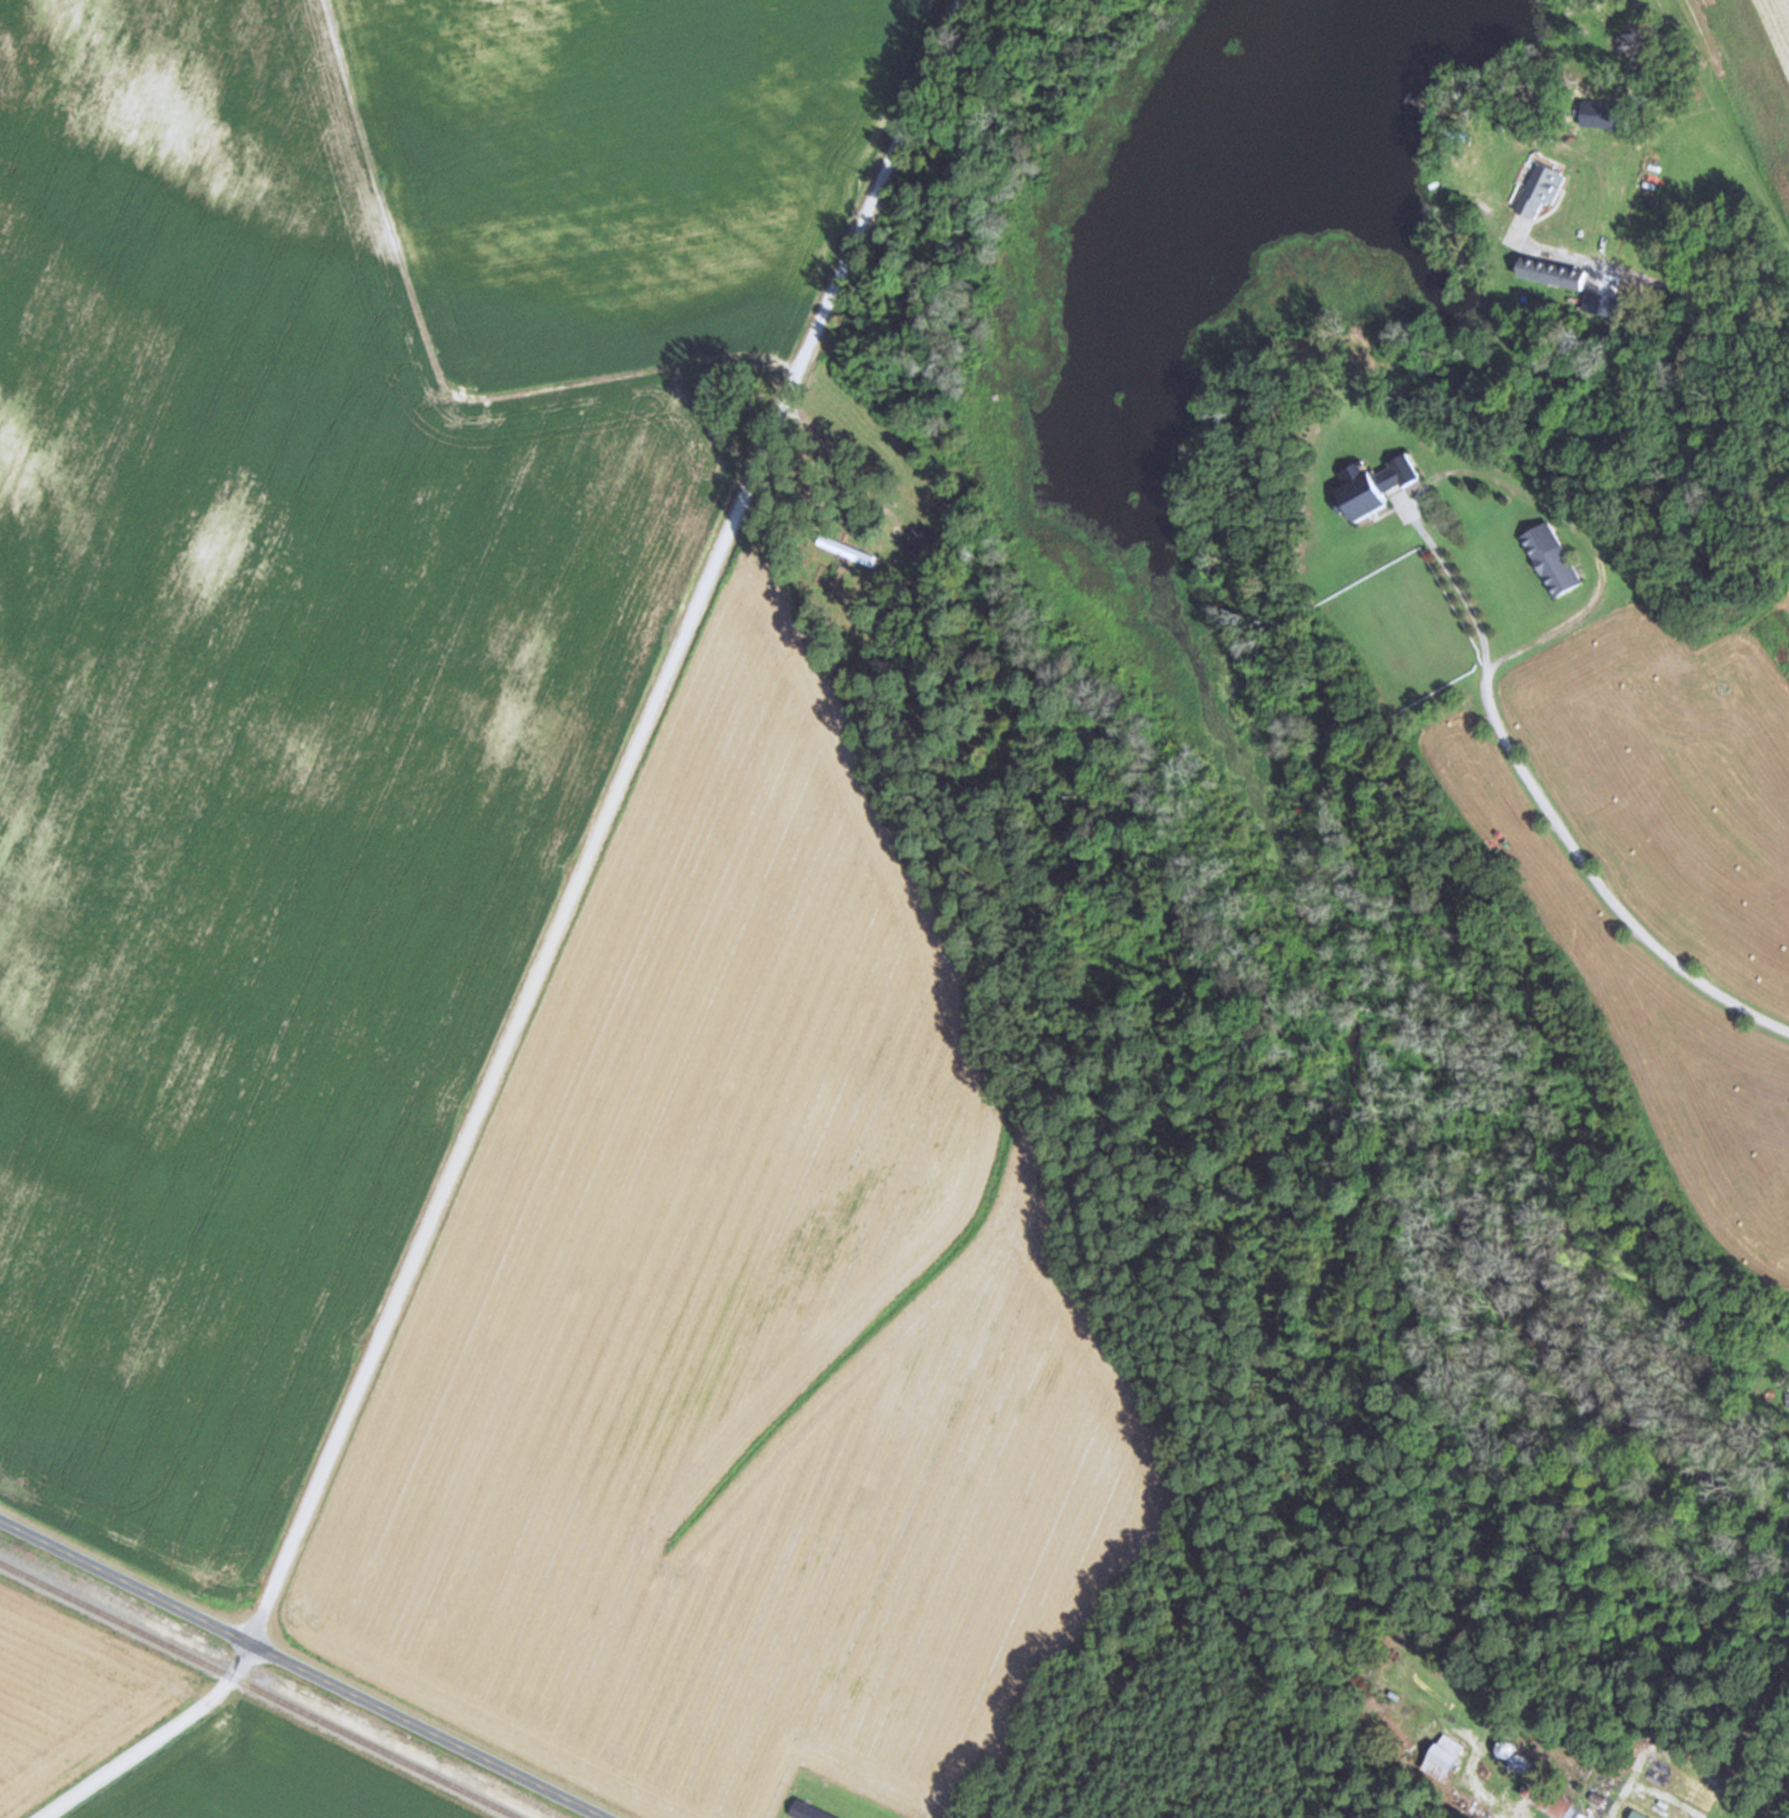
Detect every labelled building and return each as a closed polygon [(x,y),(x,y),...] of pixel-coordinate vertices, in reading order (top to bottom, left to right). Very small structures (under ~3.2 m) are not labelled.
[(1516,210),(1539,220),(1547,202),(1554,206),(1569,172),(1538,159),(1516,210)] [(1587,290),(1591,271),(1551,262),(1547,281),(1587,290)] [(1390,491),(1421,479),(1411,455),(1366,473),(1362,463),(1339,472),(1345,486),(1339,488),(1353,522),(1395,505),(1390,491)] [(1521,535),(1550,599),(1581,585),(1552,521),(1521,535)] [(1469,1749),(1447,1733),(1422,1767),(1445,1783),(1469,1749)] [(1717,1791),(1647,1755),(1615,1817),(1703,1817),(1717,1791)] [(1595,1807),(1591,1813),(1534,1776),(1521,1795),(1557,1817),(1598,1817),(1602,1811),(1595,1807)] [(794,1817),(842,1817),(797,1799),(789,1816),(794,1817)]
